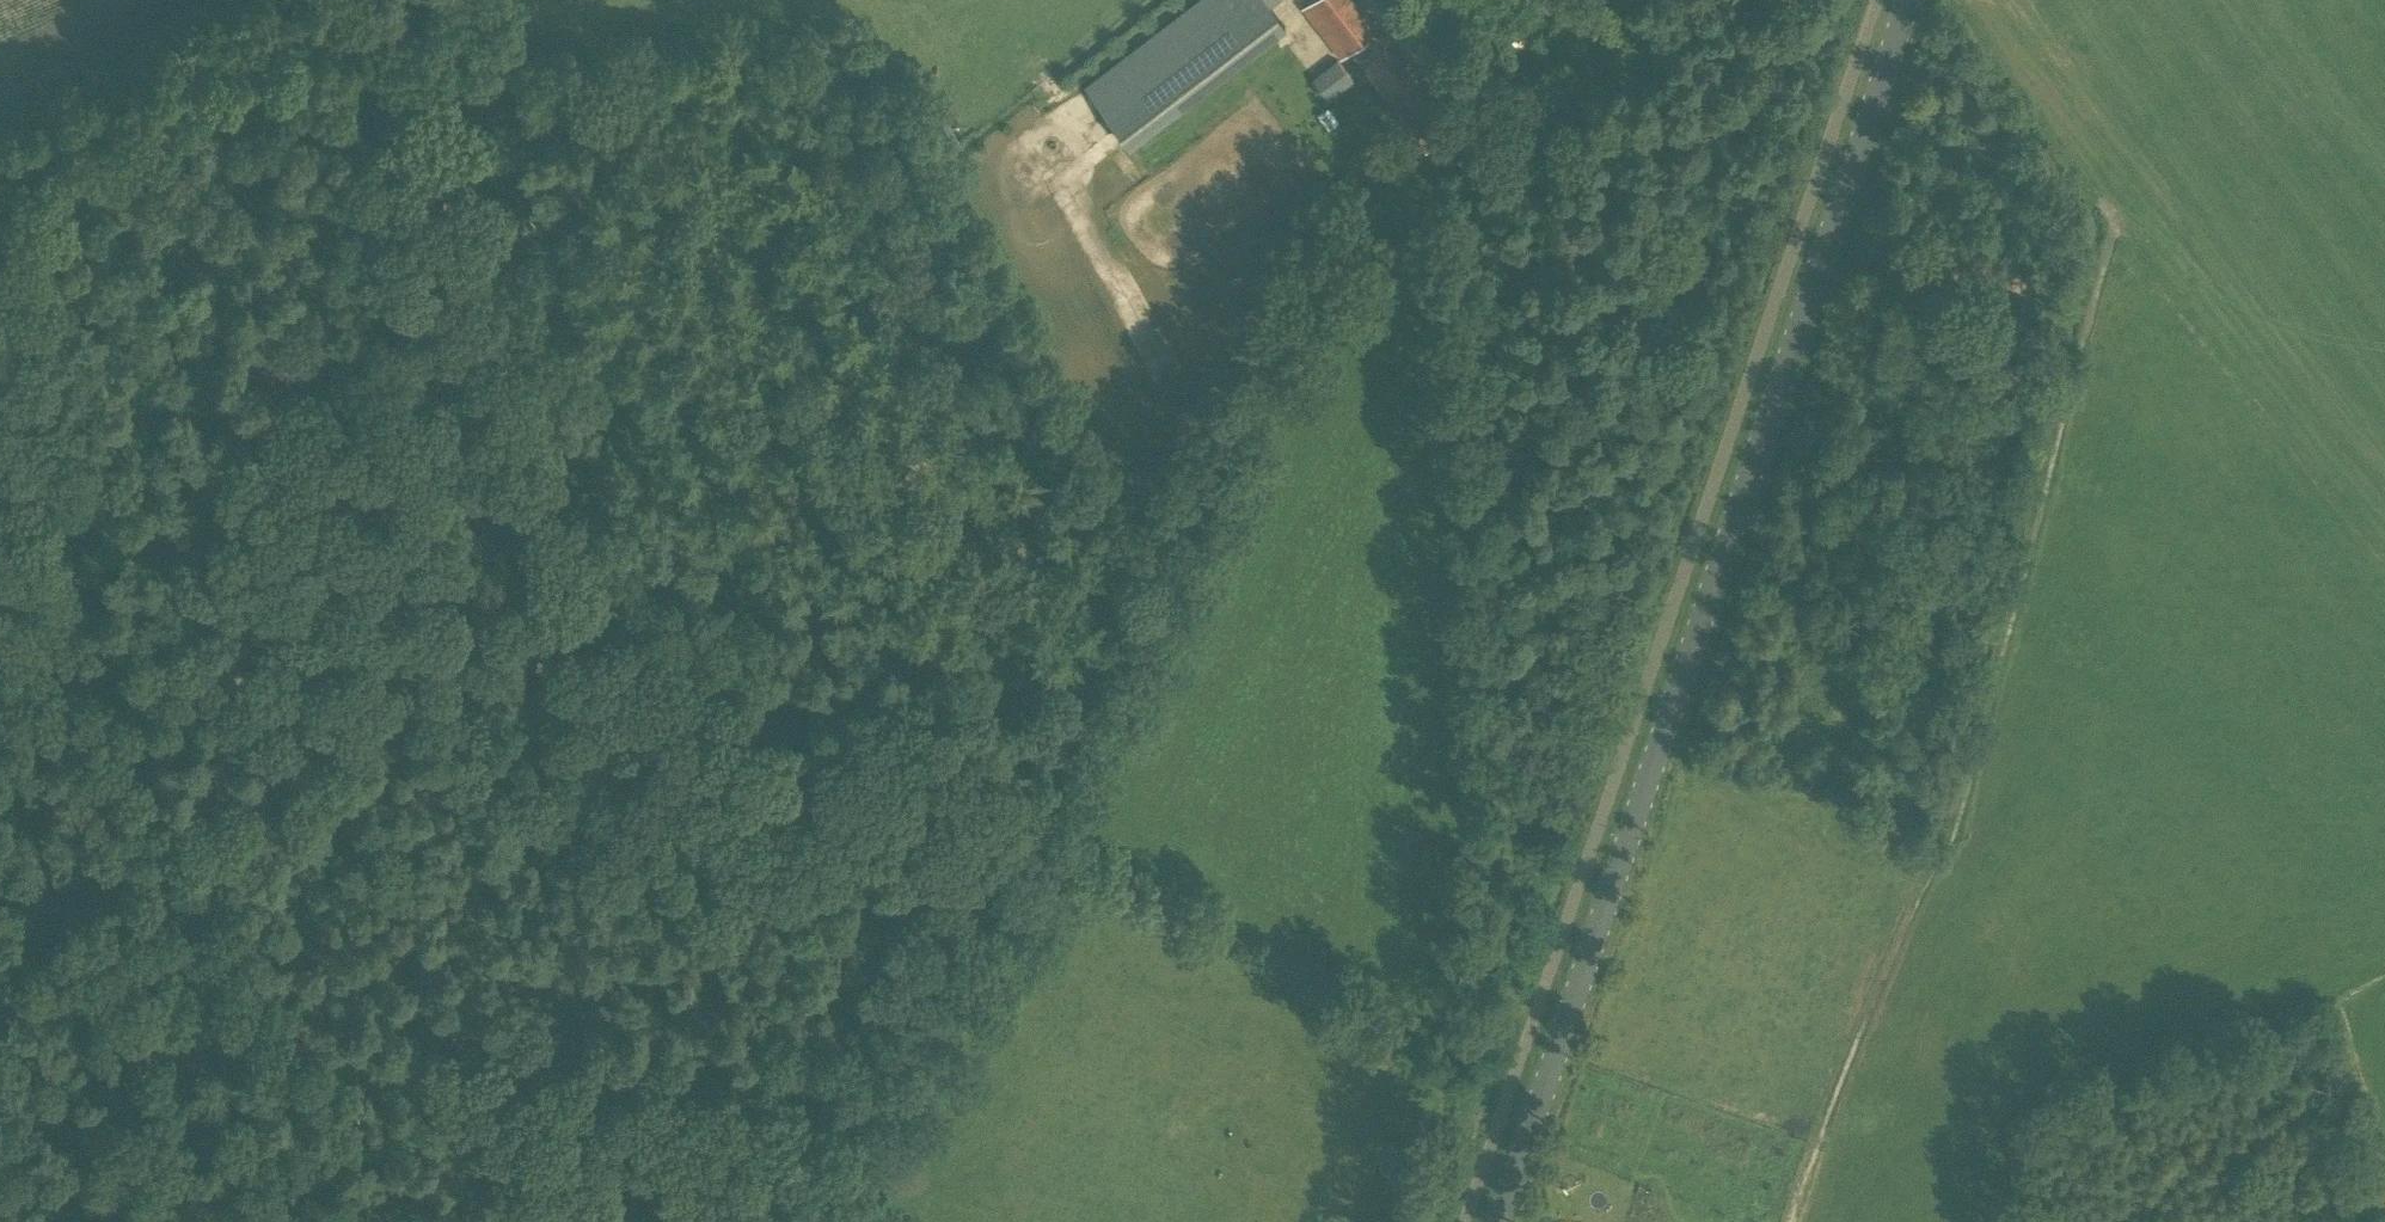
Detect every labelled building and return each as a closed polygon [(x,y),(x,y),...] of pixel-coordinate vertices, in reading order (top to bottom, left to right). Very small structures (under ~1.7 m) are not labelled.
[(1084,83),(1130,148),(1289,27),(1271,3),(1276,0),(1194,0),(1084,83)] [(1302,7),(1340,58),(1352,50),(1411,131),(1426,151),(1453,131),(1357,0),(1311,0),(1302,7)] [(1353,79),(1337,59),(1313,79),(1329,99),(1353,79)]
